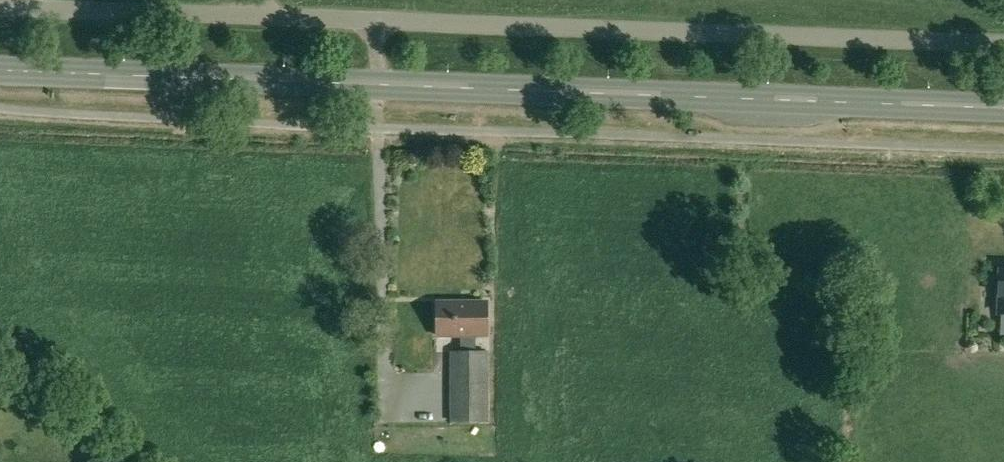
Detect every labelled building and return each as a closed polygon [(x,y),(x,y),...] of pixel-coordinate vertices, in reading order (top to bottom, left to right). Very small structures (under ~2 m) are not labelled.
[(475,335),(487,335),(487,301),(437,302),(437,336),(461,335),(461,352),(452,352),(452,422),(487,421),(487,351),(475,351),(475,335)]
